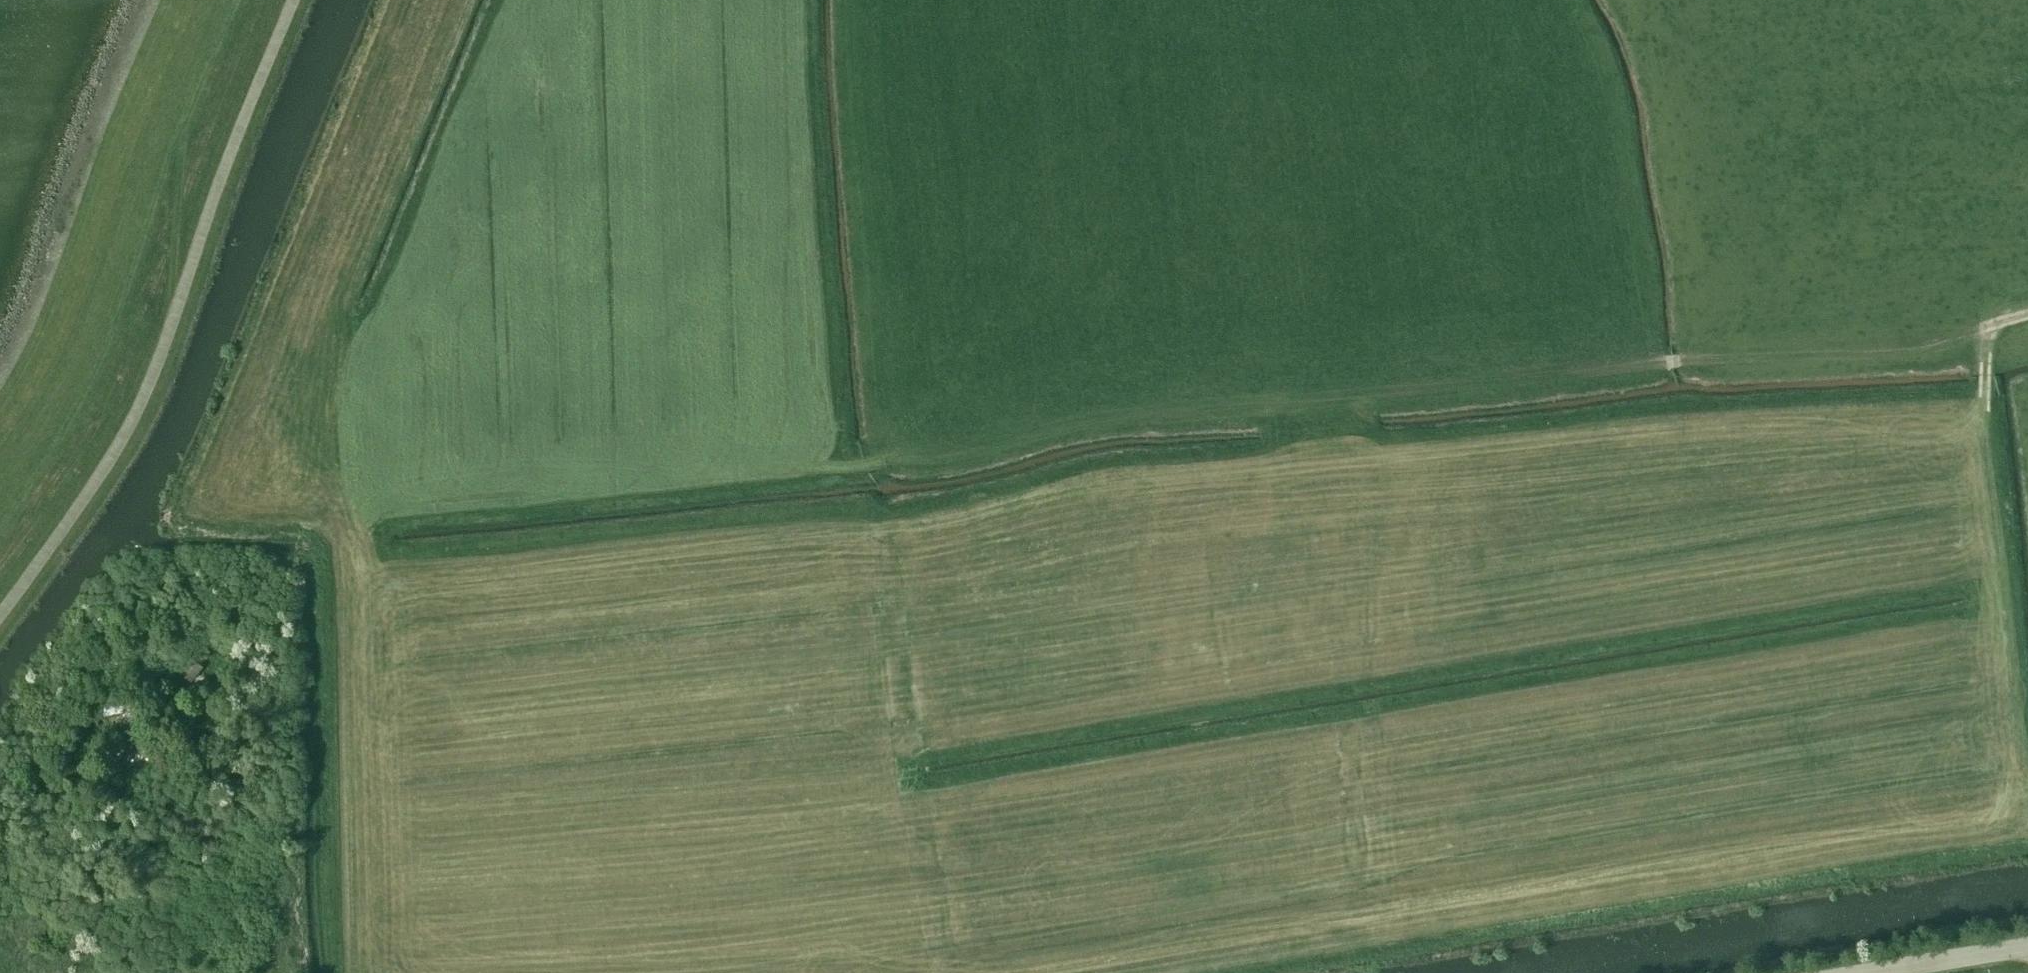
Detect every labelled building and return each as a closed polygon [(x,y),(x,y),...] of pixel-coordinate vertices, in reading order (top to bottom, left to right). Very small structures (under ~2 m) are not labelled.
[(191,680),(202,665),(191,656),(179,672),(191,680)] [(98,702),(101,716),(142,707),(138,693),(98,702)]
